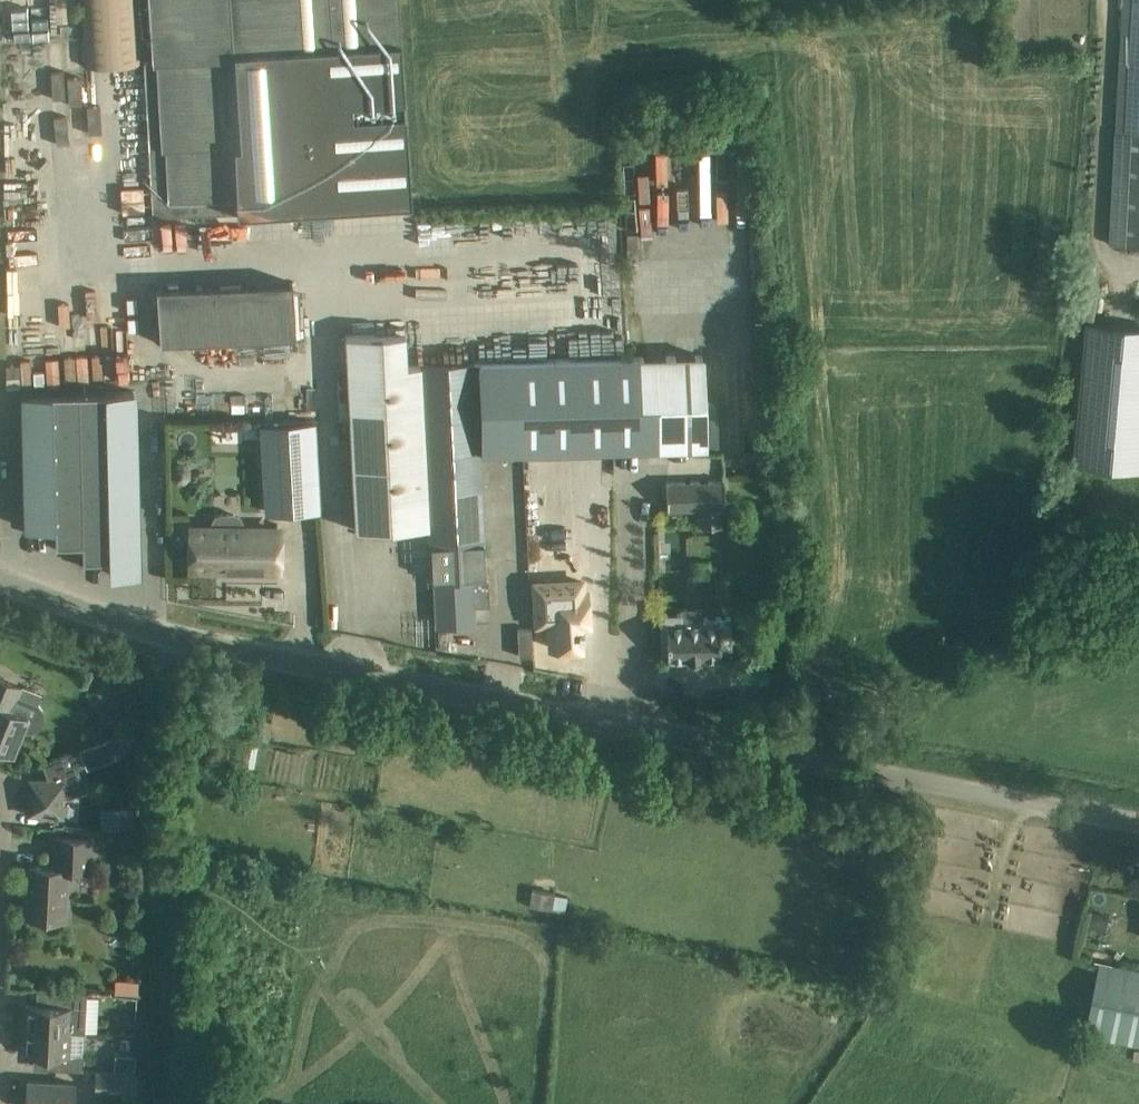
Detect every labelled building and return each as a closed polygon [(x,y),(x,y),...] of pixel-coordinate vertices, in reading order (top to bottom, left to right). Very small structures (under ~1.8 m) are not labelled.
[(135,0),(80,0),(84,65),(139,62),(135,0)] [(229,0),(147,0),(151,63),(155,62),(160,150),(148,151),(152,217),(236,214),(233,145),(238,145),(229,0)] [(288,210),(411,202),(565,192),(552,0),(276,0),(288,210)] [(1111,245),(1138,246),(1138,0),(1123,0),(1119,79),(1111,243),(1111,245)] [(22,105),(83,102),(82,72),(81,72),(80,41),(19,44),(22,105)] [(57,110),(58,134),(84,133),(83,109),(57,110)] [(23,265),(21,196),(0,197),(0,233),(1,266),(23,265)] [(293,282),(156,286),(157,342),(294,338),(293,282)] [(1075,464),(1138,469),(1138,326),(1087,322),(1075,464)] [(63,356),(91,355),(91,345),(102,345),(101,325),(62,326),(63,356)] [(404,331),(344,335),(355,530),(429,526),(432,581),(434,581),(436,627),(475,625),(472,579),(485,579),(479,454),(706,446),(703,354),(406,365),(404,331)] [(134,391),(23,394),(26,526),(25,526),(25,528),(55,527),(55,543),(82,542),(82,559),(109,558),(109,574),(139,573),(139,572),(138,573),(134,391)] [(316,421),(259,424),(264,514),(320,511),(316,421)] [(723,481),(693,482),(693,509),(724,508),(725,508),(724,481),(723,481)] [(672,482),(668,483),(668,482),(666,482),(667,510),(669,510),(669,509),(693,509),(693,482),(672,482)] [(225,570),(278,571),(279,530),(245,530),(245,522),(241,516),(234,512),(222,513),(216,514),(212,521),(211,529),(191,529),(191,538),(185,538),(181,542),(181,550),(186,555),(191,557),(191,565),(225,565),(225,570)] [(581,581),(535,583),(537,624),(550,623),(551,647),(580,646),(579,633),(583,633),(583,628),(579,628),(579,621),(588,621),(586,592),(582,592),(581,581)] [(683,621),(683,614),(660,615),(661,653),(667,653),(667,659),(669,659),(669,658),(671,658),(687,658),(687,659),(700,659),(700,657),(708,657),(719,657),(720,657),(720,648),(731,648),(730,617),(701,618),(701,620),(699,620),(683,621)] [(0,678),(0,749),(14,754),(23,731),(27,733),(36,731),(41,727),(45,719),(43,711),(38,705),(18,696),(22,687),(0,678)] [(845,704),(848,693),(825,689),(823,700),(845,704)] [(47,776),(46,780),(40,780),(40,785),(28,785),(27,815),(64,816),(64,799),(87,790),(77,768),(75,762),(83,759),(85,764),(87,770),(116,759),(115,757),(126,752),(119,734),(42,764),(47,776)] [(91,841),(54,839),(53,867),(29,866),(28,879),(24,879),(24,885),(28,885),(26,917),(50,918),(50,916),(64,916),(66,870),(89,872),(91,841)] [(1092,911),(1088,926),(1102,929),(1105,914),(1092,911)] [(1099,961),(1085,1034),(1138,1045),(1138,969),(1099,961)] [(116,980),(115,995),(137,996),(137,981),(116,980)] [(86,994),(58,992),(58,1006),(26,1005),(25,1028),(84,1031),(86,994)] [(82,1054),(83,1031),(25,1028),(24,1054),(55,1055),(54,1069),(84,1071),(85,1055),(82,1054)] [(115,1055),(115,1069),(134,1070),(135,1056),(115,1055)] [(94,1091),(121,1092),(122,1073),(95,1071),(94,1091)] [(76,1084),(27,1081),(26,1103),(75,1103),(76,1084)]
